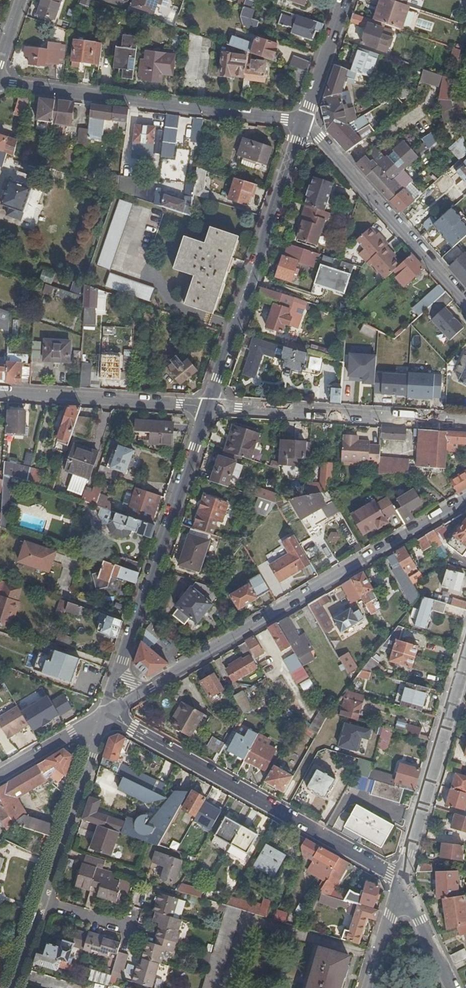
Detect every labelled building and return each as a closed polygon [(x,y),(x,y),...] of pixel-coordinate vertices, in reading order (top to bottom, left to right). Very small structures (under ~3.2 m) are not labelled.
[(37,13),(55,19),(62,0),(42,0),(37,13)] [(77,6),(85,8),(86,5),(90,6),(93,0),(79,0),(77,6)] [(162,0),(135,0),(133,6),(154,14),(157,4),(160,5),(162,0)] [(244,23),(256,27),(259,19),(252,17),(254,8),(251,7),(254,0),(245,0),(244,5),(241,14),(244,23)] [(395,27),(400,29),(408,5),(406,4),(393,0),(381,0),(375,20),(395,27)] [(353,13),(351,20),(367,25),(362,42),(387,50),(395,27),(375,20),(353,13)] [(281,14),(277,24),(287,27),(288,26),(292,27),(290,33),(311,40),(314,30),(320,32),(323,23),(313,20),(309,18),(296,14),(295,18),(281,14)] [(122,78),(134,80),(139,36),(124,34),(122,46),(117,45),(114,68),(120,68),(123,69),(122,78)] [(251,53),(273,61),(278,44),(257,37),(254,44),(234,37),(231,46),(243,51),(247,52),(251,53)] [(47,62),(64,64),(67,44),(49,42),(48,49),(26,46),(25,56),(30,57),(29,64),(47,66),(47,62)] [(361,47),(356,46),(351,61),(356,63),(361,47)] [(459,58),(460,49),(452,46),(450,56),(459,58)] [(356,63),(353,70),(358,72),(370,76),(378,53),(361,47),(356,63)] [(91,71),(99,72),(99,70),(101,52),(75,48),(71,73),(79,75),(79,73),(91,75),(91,71)] [(465,54),(465,50),(460,49),(459,58),(457,66),(455,77),(451,99),(457,100),(465,54)] [(244,76),(247,52),(243,51),(243,56),(223,53),(220,76),(230,76),(231,74),(244,76)] [(250,60),(251,53),(247,52),(244,76),(244,78),(252,79),(264,81),(265,70),(262,70),(263,61),(250,60)] [(173,74),(175,56),(147,53),(146,59),(145,70),(141,69),(140,77),(144,77),(144,81),(161,83),(162,83),(163,73),(173,74)] [(310,62),(293,55),(289,66),(294,67),(296,68),(307,71),(310,62)] [(322,108),(327,130),(350,124),(363,116),(362,115),(357,118),(354,107),(344,109),(344,104),(351,103),(349,92),(341,93),(347,76),(356,79),(358,72),(353,70),(336,65),(322,108)] [(448,65),(446,75),(455,77),(457,66),(448,65)] [(302,85),(307,71),(296,68),(291,82),(302,85)] [(444,74),(425,68),(421,80),(429,83),(441,86),(444,74)] [(446,75),(444,74),(441,86),(440,96),(445,123),(450,120),(455,116),(451,99),(455,77),(446,75)] [(250,90),(252,79),(244,78),(242,89),(250,90)] [(429,83),(421,80),(417,92),(426,94),(429,83)] [(408,97),(414,90),(402,87),(400,94),(408,97)] [(30,95),(20,94),(16,109),(25,112),(30,95)] [(36,118),(39,96),(30,95),(25,112),(21,125),(35,127),(36,120),(36,118)] [(39,96),(36,118),(36,120),(72,124),(74,101),(39,96)] [(465,101),(457,100),(451,99),(455,116),(457,116),(464,117),(465,101)] [(91,105),(89,128),(99,129),(100,116),(121,118),(120,129),(127,129),(129,109),(91,105)] [(179,114),(166,112),(165,125),(177,127),(179,114)] [(327,131),(346,152),(362,140),(356,134),(369,124),(363,116),(350,124),(327,130),(327,131)] [(455,116),(450,120),(451,126),(459,123),(457,116),(455,116)] [(152,153),(155,125),(136,122),(132,150),(152,153)] [(362,140),(373,133),(374,131),(369,124),(356,134),(362,140)] [(87,148),(89,128),(81,127),(79,147),(87,148)] [(440,140),(434,130),(422,139),(428,149),(440,140)] [(7,151),(14,154),(19,139),(0,132),(0,149),(7,151)] [(399,136),(380,153),(386,159),(404,142),(399,136)] [(465,153),(465,148),(463,137),(449,149),(458,160),(465,153)] [(263,170),(271,146),(246,138),(239,159),(241,159),(240,163),(263,170)] [(354,160),(367,175),(376,166),(390,181),(393,178),(417,157),(404,142),(386,159),(380,153),(374,145),(365,154),(363,152),(354,160)] [(465,194),(465,153),(458,160),(451,166),(461,179),(455,184),(463,196),(465,194)] [(193,194),(209,199),(211,189),(206,188),(208,174),(213,175),(218,177),(219,172),(197,165),(195,183),(193,194)] [(367,175),(390,201),(403,190),(393,178),(390,181),(376,166),(367,175)] [(461,179),(451,166),(445,172),(455,184),(461,179)] [(36,179),(37,176),(20,171),(16,182),(11,180),(3,204),(11,207),(8,215),(22,219),(33,187),(41,190),(43,184),(36,179)] [(308,191),(304,200),(305,201),(308,202),(324,208),(334,180),(315,172),(313,178),(311,178),(306,191),(308,191)] [(224,196),(212,188),(213,175),(208,174),(206,188),(211,189),(209,199),(222,203),(224,196)] [(254,193),(257,183),(235,176),(229,198),(247,204),(251,192),(254,193)] [(193,194),(195,183),(188,182),(185,199),(156,189),(155,202),(168,207),(178,210),(190,215),(193,194)] [(404,189),(414,200),(419,196),(409,185),(404,189)] [(390,201),(401,213),(414,200),(404,189),(403,190),(390,201)] [(121,197),(108,237),(112,239),(103,266),(111,269),(134,201),(121,197)] [(329,210),(324,208),(308,202),(306,208),(302,207),(299,215),(302,216),(300,223),(296,234),(315,240),(324,216),(326,217),(329,210)] [(423,227),(427,231),(436,222),(431,216),(423,223),(423,227)] [(436,222),(427,231),(432,237),(441,228),(436,222)] [(231,238),(233,233),(212,226),(207,242),(186,235),(175,267),(180,269),(185,253),(202,259),(197,274),(194,281),(187,304),(214,312),(238,240),(231,238)] [(395,268),(399,264),(394,258),(389,253),(391,251),(386,245),(375,233),(370,227),(356,239),(363,247),(358,252),(368,265),(371,263),(384,278),(395,268)] [(378,231),(375,233),(386,245),(388,243),(378,231)] [(314,243),(315,240),(296,234),(295,237),(314,243)] [(112,239),(108,237),(99,264),(103,266),(112,239)] [(315,266),(320,252),(310,249),(289,242),(285,255),(282,254),(275,275),(290,280),(293,273),(296,274),(298,268),(295,267),(297,259),(315,266)] [(463,252),(448,266),(450,268),(465,287),(465,256),(463,252)] [(180,269),(197,274),(202,259),(185,253),(180,269)] [(423,267),(411,253),(399,264),(395,268),(407,282),(423,267)] [(335,260),(325,257),(316,285),(346,294),(354,266),(343,262),(340,272),(332,269),(335,260)] [(41,280),(53,284),(57,274),(45,270),(41,280)] [(107,285),(152,300),(156,287),(112,272),(107,285)] [(52,297),(55,287),(47,285),(46,284),(43,294),(52,297)] [(96,288),(87,285),(86,298),(84,324),(95,325),(96,313),(96,310),(98,288),(96,288)] [(310,301),(291,294),(282,292),(262,285),(258,298),(273,303),(265,325),(282,331),(287,316),(290,307),(302,311),(307,312),(310,301)] [(425,309),(444,290),(438,285),(412,309),(418,315),(423,310),(425,309)] [(108,292),(98,288),(96,310),(106,310),(106,298),(108,292)] [(77,304),(80,296),(58,289),(56,296),(77,304)] [(452,300),(444,290),(425,309),(432,318),(452,300)] [(302,311),(290,307),(287,316),(299,319),(302,311)] [(10,312),(0,309),(0,326),(9,330),(10,312)] [(464,329),(445,309),(431,322),(449,342),(464,329)] [(378,330),(367,324),(363,331),(375,337),(378,330)] [(245,334),(241,348),(249,351),(254,337),(245,334)] [(282,346),(254,337),(249,351),(242,375),(254,379),(262,354),(279,358),(279,356),(281,356),(282,346)] [(43,340),(34,339),(33,356),(42,357),(43,340)] [(45,359),(70,360),(71,340),(46,339),(45,359)] [(304,357),(305,352),(282,346),(281,356),(279,356),(279,358),(278,364),(281,364),(281,368),(284,368),(284,373),(291,373),(292,368),(302,369),(302,365),(306,366),(306,357),(304,357)] [(132,358),(132,350),(125,350),(124,357),(132,358)] [(180,384),(197,370),(181,350),(168,362),(169,363),(167,364),(169,367),(167,368),(180,384)] [(464,354),(456,370),(463,373),(459,382),(465,385),(465,355),(464,354)] [(101,370),(101,379),(119,380),(120,372),(121,357),(102,356),(101,370)] [(379,358),(352,356),(350,379),(364,380),(364,386),(377,387),(378,371),(379,358)] [(131,373),(132,358),(124,357),(123,373),(131,373)] [(80,388),(91,389),(92,369),(92,361),(86,361),(82,361),(80,388)] [(23,378),(31,378),(32,364),(7,363),(7,364),(6,383),(22,384),(23,378)] [(91,389),(100,389),(101,379),(101,370),(92,369),(91,389)] [(408,394),(409,373),(378,371),(377,387),(377,392),(408,394)] [(435,375),(409,373),(408,394),(408,395),(433,397),(435,375)] [(329,403),(340,404),(341,382),(338,381),(337,387),(330,387),(329,403)] [(155,392),(156,386),(156,383),(140,382),(140,392),(155,392)] [(81,406),(69,406),(58,439),(68,443),(72,432),(78,413),(81,406)] [(26,412),(9,411),(7,434),(14,433),(24,434),(25,426),(26,412)] [(91,417),(78,413),(72,432),(87,437),(90,428),(88,427),(91,417)] [(171,443),(172,422),(135,420),(134,432),(145,432),(151,432),(151,439),(151,443),(171,443)] [(24,434),(14,433),(13,435),(28,436),(29,426),(25,426),(24,434)] [(230,427),(222,450),(224,451),(229,440),(230,440),(235,428),(230,427)] [(404,428),(380,427),(380,438),(403,439),(404,428)] [(237,456),(249,460),(257,436),(235,428),(230,440),(229,440),(224,451),(237,456)] [(445,442),(445,431),(413,428),(413,436),(418,436),(417,446),(415,446),(414,449),(417,449),(416,467),(443,468),(444,451),(445,442)] [(445,431),(445,442),(444,451),(455,452),(456,442),(465,443),(465,432),(445,431)] [(353,435),(343,434),(342,461),(378,463),(379,456),(379,445),(369,444),(369,441),(356,441),(353,440),(353,435)] [(304,441),(280,440),(278,465),(302,467),(302,459),(303,459),(304,441)] [(91,474),(99,452),(76,444),(67,469),(76,472),(77,469),(91,474)] [(107,466),(100,464),(96,474),(106,477),(123,483),(134,450),(119,445),(116,454),(111,452),(107,466)] [(235,461),(237,456),(224,451),(222,457),(235,461)] [(28,452),(25,463),(33,465),(35,454),(28,452)] [(218,456),(210,481),(227,487),(231,475),(235,463),(235,461),(222,457),(218,456)] [(407,459),(379,456),(378,463),(378,469),(406,471),(407,459)] [(235,463),(231,475),(239,477),(243,465),(235,463)] [(29,473),(30,467),(5,464),(4,474),(11,476),(27,482),(29,473)] [(39,486),(43,470),(30,467),(29,473),(27,482),(39,486)] [(465,488),(465,472),(452,480),(459,492),(465,488)] [(8,528),(11,476),(4,474),(4,480),(3,492),(1,512),(0,526),(8,528)] [(86,487),(88,480),(74,475),(68,490),(82,495),(84,491),(86,487)] [(325,491),(340,488),(337,479),(309,485),(312,494),(313,494),(325,491)] [(99,498),(102,488),(95,485),(93,489),(92,493),(84,491),(82,495),(81,500),(97,506),(99,498)] [(152,512),(158,495),(136,488),(133,499),(138,500),(134,510),(132,517),(151,524),(154,513),(152,512)] [(257,497),(275,503),(276,494),(257,488),(255,497),(257,497)] [(405,524),(414,519),(409,509),(421,502),(413,489),(391,502),(397,511),(405,524)] [(321,508),(331,501),(325,491),(313,494),(321,508)] [(312,494),(289,499),(301,520),(321,508),(313,494),(312,494)] [(222,523),(228,504),(203,495),(192,529),(213,536),(217,521),(222,523)] [(397,511),(391,502),(388,496),(375,504),(373,501),(348,515),(359,535),(370,529),(369,527),(374,525),(374,527),(375,529),(386,523),(383,519),(397,511)] [(264,517),(275,503),(257,497),(252,511),(264,517)] [(97,506),(101,507),(124,515),(126,507),(99,498),(97,506)] [(138,500),(133,499),(129,508),(134,510),(138,500)] [(285,507),(282,501),(275,503),(279,510),(285,507)] [(150,538),(155,525),(151,524),(132,517),(124,515),(101,507),(97,517),(101,525),(108,528),(113,537),(122,540),(130,536),(132,531),(150,538)] [(124,515),(132,517),(134,510),(129,508),(126,507),(124,515)] [(462,556),(465,551),(465,518),(446,544),(462,556)] [(445,531),(442,525),(424,535),(431,547),(434,552),(442,547),(436,536),(445,531)] [(188,551),(182,566),(199,572),(209,541),(190,534),(184,550),(188,551)] [(310,564),(301,547),(293,535),(281,543),(288,555),(270,565),(280,582),(310,564)] [(424,535),(416,540),(423,552),(431,547),(424,535)] [(20,561),(54,572),(62,549),(28,538),(20,561)] [(393,554),(401,566),(406,576),(408,578),(417,573),(418,572),(404,547),(393,554)] [(179,565),(182,566),(188,551),(184,550),(179,565)] [(401,566),(393,554),(387,558),(400,580),(406,576),(401,566)] [(139,573),(142,564),(127,558),(124,568),(139,573)] [(135,583),(139,573),(124,568),(104,561),(98,578),(109,582),(111,577),(117,579),(118,577),(135,583)] [(454,572),(455,567),(448,565),(441,586),(458,591),(463,574),(454,572)] [(350,580),(360,597),(370,614),(376,610),(366,593),(373,589),(362,572),(350,580)] [(421,578),(417,573),(408,578),(411,584),(416,581),(421,578)] [(260,575),(230,593),(239,609),(257,598),(257,597),(268,590),(260,575)] [(10,628),(14,617),(13,617),(14,612),(17,613),(21,602),(19,602),(23,588),(8,582),(0,580),(0,624),(10,628)] [(350,580),(341,585),(352,602),(360,597),(350,580)] [(186,614),(209,586),(195,582),(176,606),(178,608),(173,615),(181,621),(186,614)] [(196,622),(216,598),(209,586),(186,614),(181,621),(185,624),(190,617),(196,622)] [(420,598),(415,590),(409,593),(415,604),(420,598)] [(465,610),(465,604),(452,599),(451,600),(434,595),(432,601),(446,605),(465,611),(465,610)] [(323,596),(308,605),(323,631),(332,626),(320,605),(326,601),(323,596)] [(446,605),(432,601),(423,599),(419,610),(414,609),(411,618),(416,619),(414,625),(426,629),(432,610),(444,613),(446,605)] [(67,612),(69,604),(61,601),(55,616),(64,619),(67,612)] [(78,616),(81,608),(69,604),(67,612),(78,616)] [(340,632),(363,619),(355,605),(343,612),(341,609),(338,608),(337,609),(336,611),(338,614),(332,618),(340,632)] [(107,616),(109,609),(102,607),(99,614),(104,615),(107,616)] [(123,622),(125,614),(109,609),(107,616),(123,622)] [(117,639),(123,622),(107,616),(104,615),(98,633),(117,639)] [(288,617),(277,623),(290,644),(297,657),(304,653),(301,648),(304,646),(298,636),(288,617)] [(277,623),(269,628),(276,640),(271,644),(278,655),(284,651),(282,649),(285,647),(290,644),(277,623)] [(152,624),(148,631),(157,639),(159,640),(164,633),(152,624)] [(401,640),(404,628),(397,626),(387,639),(396,641),(397,638),(401,640)] [(145,636),(153,643),(157,639),(148,631),(147,630),(145,636)] [(0,632),(0,637),(14,642),(12,645),(32,652),(34,644),(0,632)] [(304,633),(298,636),(304,646),(301,648),(304,653),(312,648),(304,633)] [(56,644),(71,649),(74,640),(59,635),(56,644)] [(149,677),(169,665),(149,648),(153,643),(145,636),(135,666),(149,677)] [(255,637),(246,641),(252,652),(256,658),(264,653),(255,637)] [(394,649),(416,656),(419,645),(401,640),(397,638),(396,641),(387,639),(385,640),(382,645),(394,649)] [(246,641),(240,645),(246,656),(249,655),(252,652),(246,641)] [(290,644),(285,647),(293,659),(297,657),(290,644)] [(412,668),(416,656),(394,649),(390,661),(412,668)] [(76,672),(81,660),(52,650),(51,653),(55,655),(52,663),(76,672)] [(338,657),(347,672),(355,667),(347,652),(338,657)] [(249,655),(246,656),(226,668),(230,675),(232,674),(235,680),(256,667),(249,655)] [(380,661),(373,656),(362,670),(373,673),(380,661)] [(291,671),(302,664),(297,657),(293,659),(287,663),(291,671)] [(373,673),(362,670),(354,680),(361,682),(362,678),(369,681),(373,673)] [(210,697),(224,689),(215,674),(201,682),(210,697)] [(419,711),(426,688),(406,682),(399,705),(419,711)] [(242,691),(235,696),(241,705),(244,711),(250,706),(242,691)] [(364,695),(349,691),(345,698),(343,705),(340,714),(345,715),(357,719),(364,695)] [(47,696),(21,713),(29,727),(33,731),(74,709),(64,693),(51,702),(47,696)] [(190,735),(203,712),(182,701),(177,710),(180,711),(173,725),(190,735)] [(287,712),(280,701),(274,712),(287,712)] [(343,705),(336,702),(330,711),(337,713),(340,714),(343,705)] [(317,734),(330,711),(324,703),(309,729),(317,734)] [(155,713),(153,704),(145,706),(147,714),(155,713)] [(243,711),(244,711),(241,705),(231,722),(236,724),(243,711)] [(20,733),(29,727),(21,713),(18,709),(2,718),(15,739),(17,737),(16,735),(20,733)] [(375,722),(384,725),(386,718),(377,715),(375,722)] [(15,739),(2,718),(0,719),(0,727),(8,742),(15,739)] [(291,732),(296,724),(297,722),(289,718),(283,729),(290,734),(291,732)] [(315,738),(317,734),(309,729),(298,720),(297,722),(296,724),(315,738)] [(394,729),(403,732),(405,723),(397,721),(394,729)] [(403,732),(418,736),(421,726),(406,722),(405,723),(403,732)] [(383,726),(376,747),(387,750),(394,729),(383,726)] [(245,758),(252,745),(258,734),(249,729),(245,737),(237,733),(227,750),(245,759),(245,758)] [(130,745),(132,739),(120,733),(111,736),(102,763),(136,781),(161,794),(164,787),(122,765),(124,760),(125,761),(128,752),(131,753),(133,746),(130,745)] [(222,741),(226,743),(231,734),(228,733),(222,741)] [(252,745),(245,758),(266,770),(279,746),(258,734),(252,745)] [(208,746),(220,753),(226,743),(222,741),(214,737),(208,746)] [(74,756),(64,748),(38,764),(47,780),(54,776),(61,781),(65,776),(74,756)] [(370,767),(372,761),(358,757),(353,772),(356,773),(367,776),(370,767)] [(460,764),(446,761),(443,770),(453,772),(457,773),(460,764)] [(414,790),(420,768),(400,762),(396,775),(370,767),(367,776),(373,778),(381,780),(404,787),(414,790)] [(136,781),(102,763),(99,769),(118,779),(116,785),(131,792),(136,781)] [(265,780),(285,791),(294,775),(274,763),(265,780)] [(47,780),(38,764),(0,786),(0,797),(2,801),(5,805),(18,798),(47,780)] [(325,797),(335,778),(316,767),(306,786),(325,797)] [(457,773),(453,772),(448,788),(465,793),(465,776),(457,773)] [(404,787),(381,780),(373,778),(367,776),(356,773),(349,784),(371,791),(370,793),(400,802),(404,787)] [(136,781),(131,792),(156,805),(162,794),(161,794),(136,781)] [(182,781),(181,788),(196,789),(197,782),(182,781)] [(131,792),(124,815),(148,824),(177,791),(169,786),(162,794),(156,805),(131,792)] [(448,788),(444,803),(463,809),(465,799),(465,793),(448,788)] [(207,798),(194,790),(184,808),(197,815),(207,798)] [(159,844),(186,796),(177,791),(148,824),(124,815),(123,817),(124,817),(123,820),(97,810),(101,797),(91,794),(83,817),(100,823),(120,830),(150,841),(159,844)] [(14,821),(26,814),(27,813),(18,798),(5,805),(14,821)] [(2,801),(0,803),(0,813),(9,829),(14,821),(5,805),(2,801)] [(345,823),(364,833),(382,844),(392,825),(356,804),(345,823)] [(453,812),(450,821),(455,822),(454,828),(465,831),(465,816),(453,812)] [(51,835),(55,825),(26,814),(14,821),(32,828),(51,835)] [(231,843),(241,824),(226,816),(216,834),(231,843)] [(111,854),(120,830),(100,823),(91,847),(111,854)] [(340,832),(359,843),(364,833),(345,823),(340,832)] [(257,833),(241,824),(231,843),(247,852),(257,833)] [(44,856),(51,835),(32,828),(28,839),(30,840),(28,843),(35,846),(34,849),(30,848),(29,851),(44,856)] [(306,838),(305,837),(301,846),(301,849),(302,856),(312,861),(320,846),(306,838)] [(441,841),(439,856),(460,857),(462,844),(441,841)] [(279,864),(284,855),(266,844),(254,865),(270,874),(277,863),(279,864)] [(338,856),(320,846),(312,861),(306,872),(324,883),(338,856)] [(183,860),(157,850),(153,861),(167,866),(162,878),(175,882),(183,860)] [(106,859),(86,853),(84,861),(103,867),(106,859)] [(192,863),(195,857),(188,855),(186,861),(192,863)] [(348,861),(338,856),(324,883),(332,888),(348,861)] [(70,857),(68,864),(74,866),(76,859),(70,857)] [(84,861),(83,861),(76,883),(91,888),(93,883),(94,880),(102,883),(101,886),(99,894),(117,900),(120,890),(121,889),(119,888),(121,880),(115,878),(117,871),(103,867),(84,861)] [(430,870),(430,862),(416,861),(413,869),(414,870),(430,870)] [(457,869),(435,870),(436,897),(442,896),(458,894),(457,869)] [(138,877),(133,876),(131,881),(130,882),(136,884),(138,877)] [(121,878),(121,880),(119,888),(121,889),(120,890),(127,892),(130,882),(131,881),(121,878)] [(204,888),(182,881),(177,889),(202,897),(204,888)] [(377,885),(365,882),(359,902),(371,906),(377,885)] [(174,942),(177,943),(179,933),(178,933),(183,919),(173,915),(179,897),(161,892),(155,910),(157,910),(154,921),(160,923),(156,936),(160,937),(174,942)] [(374,920),(377,911),(357,905),(351,903),(343,900),(320,893),(317,903),(324,905),(337,909),(337,906),(347,908),(345,913),(353,916),(349,931),(344,930),(341,939),(357,944),(365,917),(374,920)] [(446,928),(456,925),(465,921),(465,914),(463,893),(458,894),(442,896),(446,928)] [(260,904),(231,895),(226,904),(240,908),(263,915),(271,901),(262,896),(260,904)] [(223,911),(226,904),(219,902),(216,909),(223,911)] [(226,904),(223,911),(214,944),(211,953),(208,963),(201,987),(216,987),(240,908),(226,904)] [(287,911),(278,907),(271,918),(281,921),(287,911)] [(456,925),(459,933),(464,932),(465,937),(465,921),(456,925)] [(110,950),(116,952),(119,941),(77,928),(75,936),(79,938),(77,945),(92,949),(93,947),(100,949),(99,951),(109,954),(110,950)] [(48,940),(43,954),(72,962),(73,957),(71,956),(74,944),(75,940),(74,940),(63,937),(61,944),(48,940)] [(132,980),(150,986),(158,962),(159,962),(163,949),(171,951),(174,942),(160,937),(158,944),(147,941),(141,956),(143,957),(141,963),(137,962),(132,980)] [(211,953),(214,944),(207,943),(205,951),(211,953)] [(448,953),(453,963),(465,957),(465,953),(463,946),(448,953)] [(318,948),(307,987),(339,987),(348,957),(318,948)] [(114,965),(123,967),(127,953),(119,951),(118,952),(114,965)] [(208,963),(211,953),(205,951),(204,951),(201,961),(208,963)] [(38,952),(35,961),(58,969),(59,966),(71,970),(74,963),(72,962),(43,954),(38,952)] [(112,974),(120,977),(123,967),(114,965),(112,974)] [(97,970),(94,981),(109,985),(112,974),(110,974),(97,970)]
